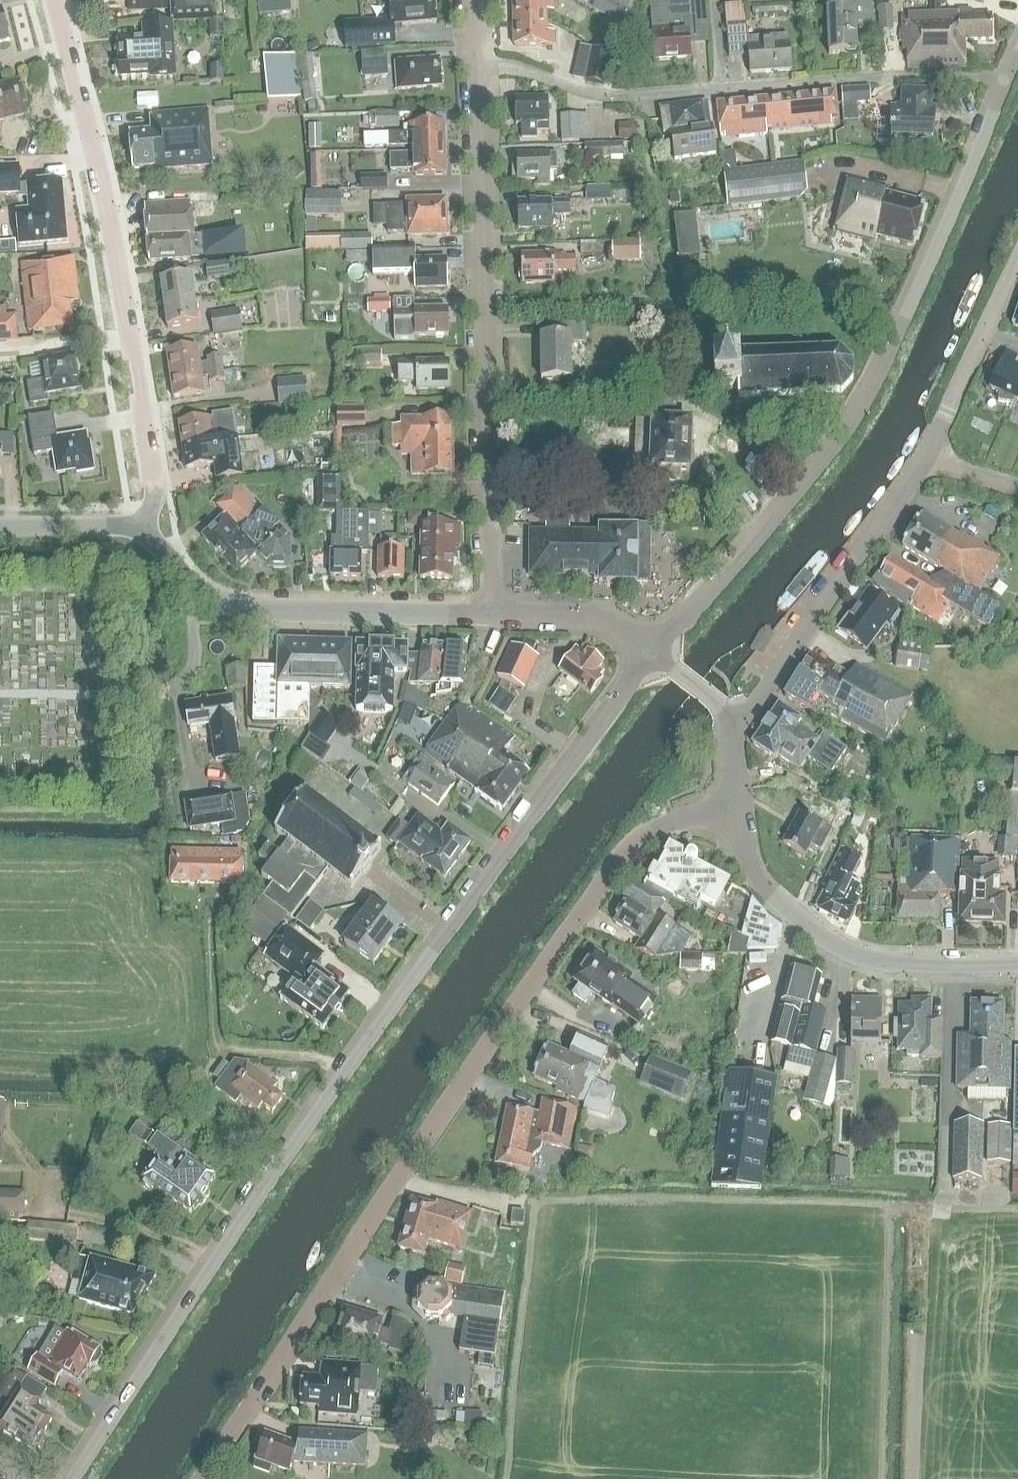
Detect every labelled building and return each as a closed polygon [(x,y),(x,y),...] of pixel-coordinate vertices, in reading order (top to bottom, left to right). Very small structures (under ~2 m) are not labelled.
[(95,2),(129,1),(129,11),(172,9),(173,21),(211,20),(210,0),(95,0),(95,2)] [(291,13),(290,0),(257,0),(259,16),(291,13)] [(433,0),(389,0),(391,24),(392,24),(393,24),(393,25),(435,21),(433,0)] [(545,21),(545,11),(552,11),(552,0),(513,0),(513,22),(545,21)] [(591,9),(623,28),(624,27),(628,30),(638,0),(611,0),(610,0),(596,0),(591,9)] [(870,0),(840,0),(840,9),(825,10),(828,54),(856,53),(855,33),(872,32),(870,0)] [(940,0),(930,0),(930,13),(901,14),(902,49),(906,49),(906,67),(964,66),(964,64),(964,62),(964,40),(991,39),(991,16),(970,16),(970,10),(958,10),(958,13),(940,14),(940,0)] [(706,26),(705,2),(651,4),(654,61),(689,59),(687,32),(690,32),(694,32),(693,27),(706,26)] [(881,3),(882,27),(897,26),(895,2),(881,3)] [(788,17),(788,5),(751,6),(751,15),(780,14),(780,17),(788,17)] [(745,28),(744,7),(725,8),(726,30),(729,56),(747,55),(749,74),(790,71),(788,44),(787,44),(786,36),(748,39),(745,33),(745,28)] [(1,9),(0,9),(0,42),(9,40),(1,9)] [(222,37),(222,21),(209,21),(210,38),(222,37)] [(545,21),(513,22),(514,46),(554,46),(553,31),(545,32),(545,21)] [(347,47),(345,47),(345,49),(395,46),(394,44),(393,44),(393,31),(392,24),(391,24),(346,27),(347,47)] [(175,77),(171,26),(142,28),(143,40),(117,42),(118,64),(116,67),(116,74),(119,76),(119,79),(149,77),(149,78),(175,77)] [(572,30),(559,54),(594,74),(603,59),(586,50),(591,41),(572,30)] [(382,75),(381,51),(361,52),(363,76),(382,75)] [(314,75),(312,54),(298,55),(302,96),(312,96),(311,83),(313,83),(312,75),(314,75)] [(299,99),(295,55),(262,57),(267,102),(299,99)] [(440,87),(438,59),(396,62),(396,63),(395,63),(396,89),(398,89),(399,90),(440,87)] [(223,82),(222,65),(211,66),(211,82),(223,82)] [(27,115),(19,82),(0,87),(0,121),(27,115)] [(869,101),(868,87),(840,89),(841,103),(869,101)] [(763,100),(766,130),(812,125),(830,124),(830,117),(836,116),(834,92),(809,95),(763,100)] [(929,92),(902,92),(901,108),(891,107),(889,152),(930,153),(933,109),(928,109),(929,92)] [(548,130),(547,99),(514,99),(515,124),(521,124),(521,138),(536,138),(536,131),(548,130)] [(766,130),(763,100),(717,104),(719,128),(720,128),(720,134),(766,130)] [(710,126),(706,101),(659,108),(663,134),(670,133),(674,159),(715,153),(711,126),(710,126)] [(211,166),(206,109),(149,114),(151,131),(128,133),(131,169),(154,167),(155,171),(211,166)] [(397,126),(396,113),(369,114),(369,127),(397,126)] [(589,141),(588,114),(559,115),(561,143),(579,142),(589,141)] [(619,140),(639,139),(638,123),(618,124),(619,140)] [(413,149),(444,148),(443,124),(409,125),(409,133),(390,134),(390,148),(413,147),(413,149)] [(837,148),(845,149),(843,129),(835,133),(837,148)] [(388,147),(388,135),(376,135),(376,147),(388,147)] [(615,144),(615,138),(606,138),(606,144),(584,145),(584,159),(610,158),(610,161),(623,161),(622,143),(615,144)] [(444,148),(413,149),(413,154),(391,154),(391,171),(413,171),(414,176),(444,175),(444,148)] [(736,170),(734,152),(724,153),(726,171),(724,172),(728,206),(799,198),(806,191),(802,162),(736,170)] [(549,155),(549,154),(516,155),(516,166),(512,166),(512,179),(517,178),(517,180),(537,180),(537,186),(549,186),(549,170),(557,169),(556,155),(549,155)] [(283,170),(292,182),(303,173),(294,161),(283,170)] [(18,166),(0,167),(0,194),(19,194),(20,196),(28,195),(29,210),(16,211),(19,246),(66,241),(61,182),(26,185),(27,187),(19,187),(18,166)] [(386,189),(385,176),(361,177),(361,190),(386,189)] [(888,189),(847,177),(831,235),(863,244),(873,247),(876,236),(913,247),(923,206),(886,196),(888,189)] [(611,189),(611,188),(585,188),(585,201),(611,201),(628,201),(628,189),(611,189)] [(670,203),(679,202),(677,190),(669,192),(670,203)] [(340,217),(340,191),(305,192),(306,217),(340,217)] [(192,236),(189,200),(143,204),(144,215),(145,215),(147,231),(145,231),(146,236),(147,235),(148,251),(147,251),(148,262),(190,260),(187,236),(192,236)] [(447,235),(446,200),(405,201),(405,207),(386,207),(386,231),(406,231),(406,236),(447,235)] [(551,203),(551,202),(517,202),(517,229),(551,228),(551,215),(569,214),(569,202),(551,203)] [(694,213),(674,215),(678,256),(698,254),(694,213)] [(371,249),(371,235),(303,238),(304,253),(340,251),(371,249)] [(16,253),(15,240),(0,241),(0,254),(16,253)] [(640,261),(640,241),(611,241),(611,262),(640,261)] [(414,261),(414,250),(371,251),(372,274),(413,273),(414,287),(446,287),(446,261),(414,261)] [(357,263),(369,263),(369,252),(357,252),(357,263)] [(553,259),(553,255),(521,256),(521,271),(519,271),(519,279),(521,279),(521,284),(554,283),(553,270),(575,269),(574,258),(553,259)] [(77,301),(73,258),(40,262),(21,264),(28,330),(71,326),(69,302),(77,301)] [(232,276),(231,261),(205,265),(207,280),(232,276)] [(160,280),(163,302),(193,298),(190,276),(160,280)] [(193,298),(163,302),(167,329),(197,324),(193,298)] [(389,312),(389,300),(367,300),(367,313),(389,312)] [(5,306),(0,307),(0,343),(7,342),(20,341),(18,318),(6,319),(5,306)] [(241,331),(239,317),(238,309),(210,312),(211,321),(213,335),(241,331)] [(414,311),(393,312),(394,340),(415,340),(415,336),(434,336),(435,338),(441,338),(442,336),(448,336),(447,310),(414,310),(414,311)] [(584,342),(584,326),(561,326),(561,337),(540,338),(541,379),(570,379),(570,375),(574,375),(574,363),(570,363),(569,342),(584,342)] [(197,349),(166,353),(170,376),(221,368),(221,367),(220,357),(207,358),(208,363),(199,365),(197,349)] [(851,363),(838,351),(736,355),(736,365),(713,365),(714,392),(737,390),(737,398),(840,394),(852,380),(851,363)] [(381,365),(381,352),(357,352),(357,365),(381,365)] [(1013,400),(1017,389),(1017,364),(1014,362),(1016,358),(1004,353),(988,387),(999,392),(999,402),(1012,403),(1013,400)] [(78,389),(73,356),(40,361),(43,382),(28,384),(31,402),(45,400),(44,394),(78,389)] [(448,389),(448,362),(416,363),(416,364),(398,364),(398,382),(416,382),(416,390),(448,389)] [(223,380),(221,368),(170,376),(173,398),(203,394),(201,378),(209,377),(210,382),(223,380)] [(307,403),(306,378),(276,379),(277,405),(307,403)] [(11,406),(13,398),(6,395),(3,403),(11,406)] [(675,415),(675,395),(650,395),(649,414),(675,415)] [(364,426),(363,406),(337,406),(337,427),(364,426)] [(237,439),(233,412),(211,415),(212,418),(208,419),(178,423),(182,446),(237,439)] [(56,438),(53,414),(27,418),(33,455),(52,452),(56,474),(75,471),(75,473),(93,470),(85,433),(56,438)] [(451,474),(450,417),(449,417),(449,418),(400,418),(401,425),(392,425),(392,447),(402,447),(402,449),(421,450),(422,474),(425,474),(450,474),(451,474)] [(690,423),(652,422),(652,424),(637,423),(635,468),(648,468),(649,470),(660,470),(659,481),(678,482),(678,471),(688,471),(690,423)] [(317,450),(335,450),(335,433),(317,433),(317,450)] [(1,474),(0,456),(11,456),(11,434),(0,434),(0,474),(1,474)] [(242,475),(237,439),(182,446),(185,469),(213,465),(215,479),(242,475)] [(318,475),(317,511),(337,511),(337,513),(341,513),(341,476),(318,475)] [(262,513),(238,487),(234,491),(234,490),(217,507),(225,516),(223,518),(202,538),(236,573),(255,555),(268,568),(288,568),(288,538),(278,528),(263,512),(262,513)] [(368,535),(368,513),(341,513),(337,513),(336,539),(331,539),(331,553),(330,553),(330,577),(360,577),(360,553),(363,553),(366,553),(367,536),(368,536),(368,535)] [(381,514),(369,514),(368,535),(368,536),(380,537),(380,536),(381,536),(381,514)] [(944,572),(979,593),(1000,559),(959,534),(957,536),(920,514),(901,546),(944,572)] [(598,533),(569,532),(569,519),(545,519),(545,532),(529,532),(528,576),(597,577),(597,582),(646,582),(648,580),(648,530),(646,528),(638,528),(598,528),(598,533)] [(435,543),(436,526),(420,525),(419,578),(434,579),(435,543)] [(435,543),(434,579),(451,579),(453,543),(458,543),(459,527),(436,526),(435,543)] [(380,536),(379,548),(377,548),(377,577),(403,578),(403,548),(394,548),(393,548),(394,536),(380,536)] [(1001,607),(979,593),(944,572),(927,582),(889,558),(882,571),(880,570),(874,581),(874,586),(904,608),(906,604),(937,623),(948,605),(957,610),(985,628),(987,629),(1001,607)] [(897,614),(867,592),(851,614),(849,613),(837,630),(864,649),(882,623),(888,628),(897,614)] [(530,656),(536,643),(524,637),(519,650),(530,656)] [(921,645),(897,641),(896,650),(895,667),(926,673),(928,656),(920,654),(921,645)] [(350,644),(277,642),(277,668),(253,667),(252,723),(308,725),(307,734),(325,746),(338,725),(308,705),(309,687),(349,689),(350,644)] [(414,673),(420,655),(406,654),(406,646),(356,644),(355,671),(356,671),(355,711),(391,712),(392,672),(414,673)] [(423,646),(420,655),(414,673),(410,684),(439,685),(444,647),(423,646)] [(537,659),(510,646),(497,676),(523,688),(537,659)] [(465,648),(444,647),(439,685),(440,685),(440,689),(438,689),(438,697),(447,695),(448,686),(461,686),(465,648)] [(584,655),(575,648),(558,671),(590,695),(601,680),(599,678),(603,673),(598,669),(602,663),(587,651),(584,655)] [(829,669),(808,657),(783,698),(806,712),(808,711),(824,720),(826,716),(883,747),(911,695),(853,664),(846,676),(830,668),(829,669)] [(244,687),(243,668),(227,669),(228,688),(244,687)] [(509,713),(519,698),(503,686),(492,701),(509,713)] [(409,687),(406,703),(430,707),(432,691),(409,687)] [(238,757),(229,697),(185,704),(188,728),(209,725),(214,760),(238,757)] [(515,784),(518,786),(528,773),(502,754),(513,738),(463,703),(455,708),(448,718),(481,741),(472,754),(515,784)] [(800,722),(778,707),(753,745),(775,760),(778,756),(791,765),(791,766),(800,772),(809,758),(832,774),(847,752),(823,735),(818,742),(797,727),(800,722)] [(500,811),(518,786),(515,784),(472,754),(481,741),(448,718),(424,753),(448,770),(447,772),(474,791),(473,792),(500,811)] [(415,754),(399,778),(404,782),(437,806),(454,783),(421,758),(415,754)] [(1013,761),(1001,760),(1000,779),(1011,780),(1013,761)] [(1013,764),(1010,795),(1006,836),(1017,837),(1017,765),(1013,764)] [(359,770),(350,783),(360,790),(370,778),(359,770)] [(380,849),(304,792),(296,803),(292,801),(279,818),(282,821),(274,831),(287,841),(279,853),(267,844),(258,857),(269,865),(261,876),(272,885),(262,898),(290,919),(327,870),(351,888),(361,874),(363,875),(371,864),(370,863),(380,849)] [(250,822),(246,793),(231,795),(183,802),(187,830),(221,825),(235,823),(237,833),(242,832),(250,822)] [(859,829),(866,816),(856,811),(850,825),(859,829)] [(821,825),(798,813),(781,844),(804,856),(810,845),(820,851),(833,829),(822,823),(821,825)] [(409,827),(397,844),(421,861),(420,862),(443,878),(470,842),(446,825),(441,833),(417,816),(409,827)] [(396,846),(397,844),(409,827),(398,819),(384,838),(396,846)] [(223,835),(237,833),(235,823),(221,825),(223,835)] [(997,855),(1011,856),(1012,839),(999,838),(997,855)] [(958,843),(902,841),(901,856),(905,856),(904,889),(896,888),(895,921),(936,923),(937,896),(956,896),(958,843)] [(827,888),(817,910),(847,925),(855,909),(859,900),(855,898),(861,887),(853,883),(856,877),(852,875),(861,856),(840,846),(821,885),(827,888)] [(697,863),(697,862),(698,861),(698,860),(697,859),(697,858),(697,857),(696,856),(695,856),(694,855),(693,855),(692,855),(691,855),(690,855),(689,855),(688,856),(687,857),(686,858),(671,850),(671,848),(670,848),(658,870),(653,868),(645,882),(674,897),(696,909),(701,900),(715,908),(727,883),(695,867),(697,863)] [(240,852),(170,851),(169,883),(240,884),(240,852)] [(996,863),(961,862),(959,921),(1001,922),(1001,898),(996,898),(996,863)] [(664,904),(631,882),(621,898),(627,902),(613,924),(641,943),(635,952),(657,959),(678,956),(689,937),(656,916),(664,904)] [(767,915),(751,897),(741,936),(749,938),(746,947),(776,946),(783,926),(767,915)] [(323,912),(309,902),(295,921),(309,931),(323,912)] [(397,922),(372,904),(344,943),(372,964),(383,949),(380,946),(397,922)] [(323,955),(284,926),(263,955),(294,978),(279,999),(322,1030),(333,1016),(339,1009),(338,1008),(349,994),(314,968),(323,955)] [(701,972),(701,971),(702,955),(680,954),(679,971),(701,972)] [(632,981),(594,955),(575,983),(580,986),(572,997),(586,1006),(593,996),(641,1029),(658,1004),(630,984),(632,981)] [(821,979),(791,970),(771,1043),(788,1048),(791,1048),(787,1060),(812,1067),(807,1083),(803,1099),(823,1104),(835,1059),(819,1054),(815,1053),(826,1013),(817,1011),(813,1010),(821,979)] [(880,1043),(880,1029),(881,1001),(851,1000),(849,1042),(880,1043)] [(894,1023),(894,1030),(894,1039),(897,1039),(897,1050),(906,1050),(906,1058),(919,1058),(919,1060),(941,1060),(942,1020),(929,1020),(929,1002),(911,1001),(911,1006),(898,1006),(898,1023),(894,1023)] [(997,1001),(992,1001),(990,1003),(965,1002),(964,1037),(957,1036),(955,1090),(990,1091),(1007,1091),(1009,1041),(1001,1041),(1002,1003),(999,1003),(997,1001)] [(580,1039),(572,1057),(601,1069),(609,1052),(580,1039)] [(546,1046),(533,1077),(557,1088),(557,1090),(584,1103),(583,1107),(588,1109),(588,1111),(607,1116),(614,1089),(596,1081),(601,1069),(572,1057),(546,1046)] [(851,1052),(837,1050),(835,1083),(850,1083),(851,1052)] [(690,1077),(652,1061),(642,1083),(680,1099),(690,1077)] [(246,1064),(234,1062),(214,1088),(234,1103),(239,1097),(258,1111),(262,1106),(271,1113),(282,1098),(273,1091),(276,1086),(246,1064)] [(776,1080),(728,1072),(711,1185),(760,1187),(776,1080)] [(575,1108),(542,1102),(540,1114),(507,1108),(496,1164),(528,1171),(531,1157),(541,1151),(542,1144),(567,1149),(575,1108)] [(136,1124),(128,1136),(148,1150),(157,1155),(154,1159),(156,1161),(142,1180),(145,1182),(143,1185),(150,1191),(153,1188),(189,1213),(214,1178),(157,1138),(156,1138),(136,1124)] [(981,1126),(953,1125),(951,1180),(979,1181),(981,1126)] [(1010,1127),(987,1126),(986,1164),(1008,1165),(1010,1127)] [(835,1156),(835,1176),(852,1176),(852,1157),(835,1156)] [(24,1216),(25,1192),(0,1191),(0,1215),(24,1216)] [(435,1207),(411,1201),(397,1248),(423,1254),(428,1239),(460,1249),(471,1213),(436,1203),(435,1207)] [(524,1211),(514,1210),(512,1225),(524,1226),(524,1211)] [(77,1226),(27,1223),(25,1241),(76,1245),(77,1226)] [(89,1259),(80,1257),(74,1281),(83,1283),(78,1301),(132,1316),(155,1276),(89,1259)] [(444,1281),(461,1285),(465,1269),(448,1264),(444,1281)] [(416,1295),(416,1307),(417,1311),(425,1320),(428,1321),(441,1322),(444,1320),(447,1323),(453,1317),(463,1318),(458,1352),(479,1355),(479,1356),(477,1366),(492,1368),(499,1324),(500,1324),(504,1295),(445,1286),(445,1284),(442,1283),(430,1282),(427,1284),(418,1292),(416,1295)] [(380,1322),(346,1311),(337,1339),(373,1351),(374,1344),(389,1349),(389,1350),(403,1355),(411,1330),(404,1321),(393,1318),(389,1330),(379,1327),(380,1322)] [(23,1323),(25,1315),(16,1313),(14,1321),(23,1323)] [(37,1356),(28,1372),(53,1387),(62,1373),(77,1382),(86,1366),(89,1368),(96,1366),(101,1358),(99,1350),(67,1331),(65,1333),(54,1327),(37,1356)] [(379,1366),(323,1362),(322,1377),(303,1376),(301,1404),(319,1405),(319,1411),(357,1414),(358,1393),(376,1394),(379,1366)] [(12,1403),(27,1379),(15,1372),(0,1394),(0,1395),(12,1403)] [(12,1403),(0,1421),(0,1431),(31,1451),(39,1449),(44,1442),(42,1435),(51,1421),(34,1410),(39,1402),(46,1391),(27,1379),(12,1403)] [(444,1407),(422,1407),(421,1419),(443,1420),(444,1407)] [(368,1435),(299,1430),(298,1446),(267,1433),(262,1446),(260,1445),(256,1455),(258,1456),(254,1467),(268,1472),(272,1464),(289,1471),(293,1461),(366,1466),(368,1435)]
